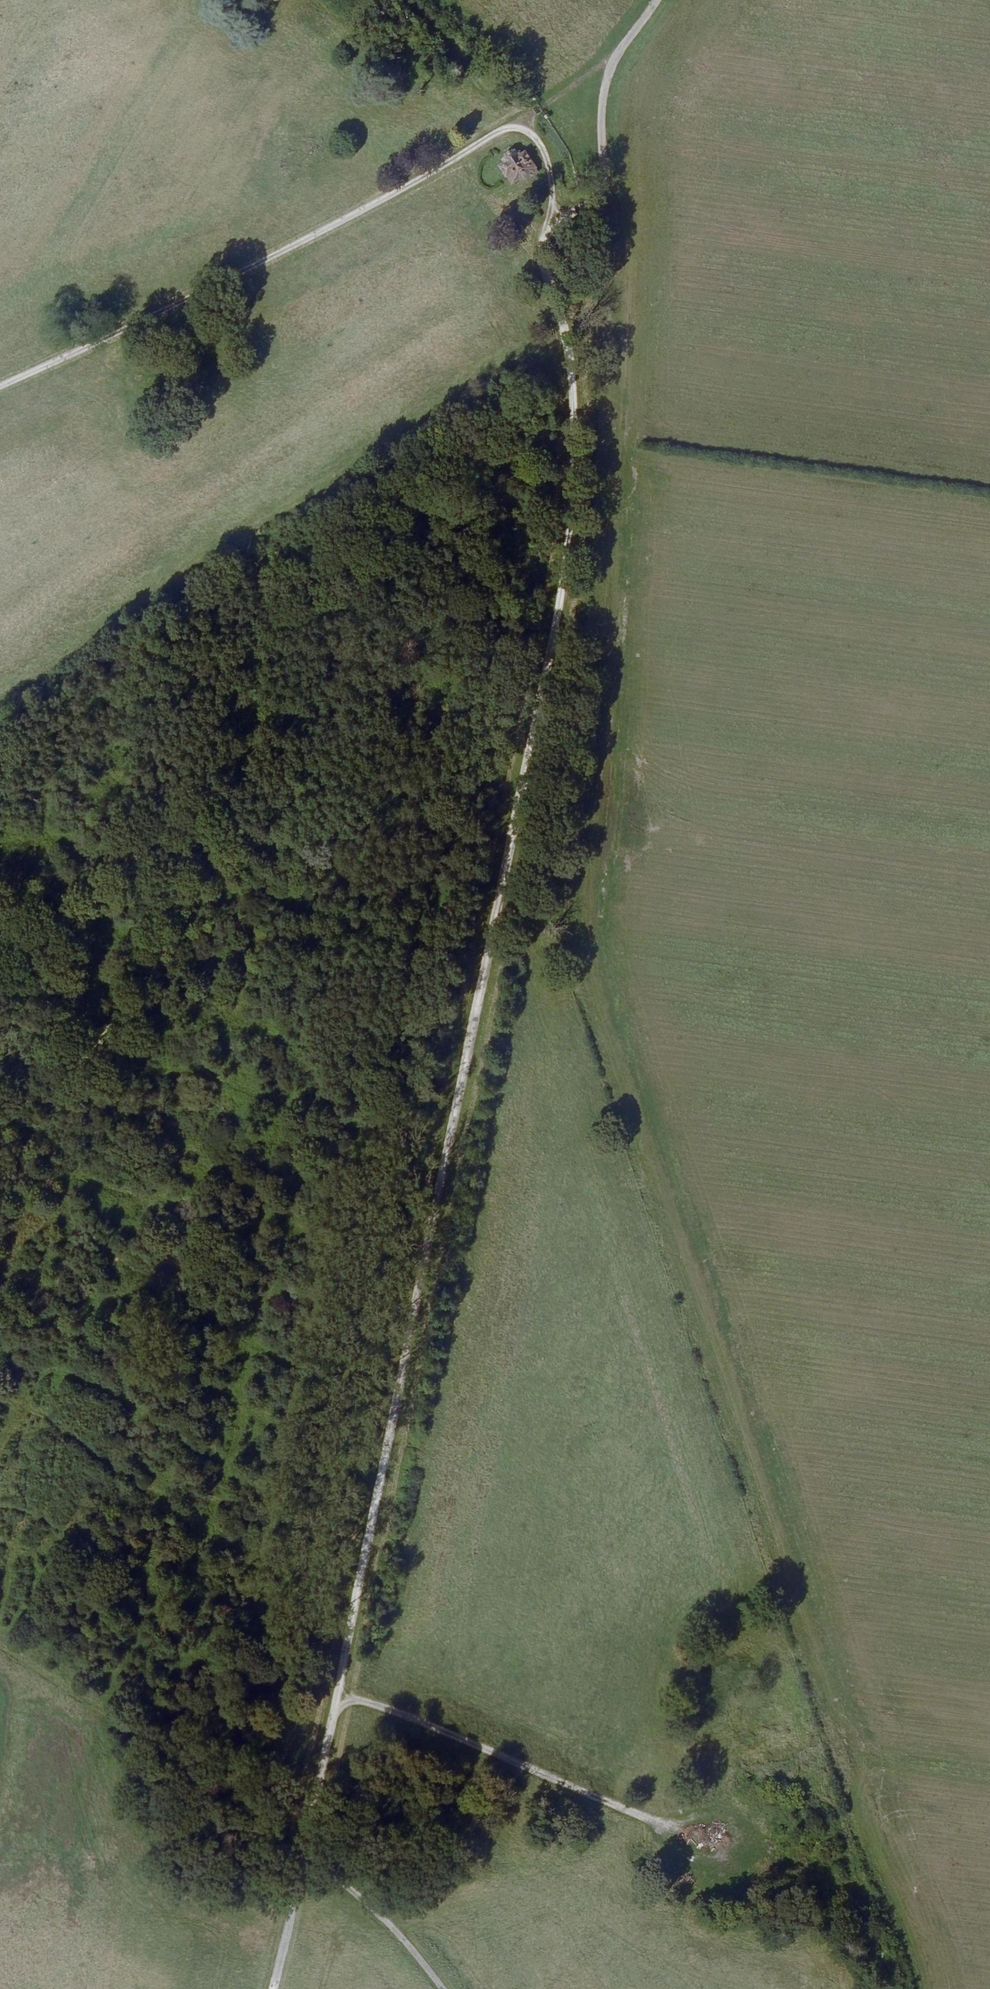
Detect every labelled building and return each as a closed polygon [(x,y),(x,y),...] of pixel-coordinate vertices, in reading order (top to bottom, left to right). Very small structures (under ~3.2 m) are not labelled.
[(538,169),(526,149),(520,153),(516,148),(502,157),(504,161),(498,165),(506,177),(507,176),(512,185),(523,178),(525,181),(535,175),(533,172),(538,169)]
